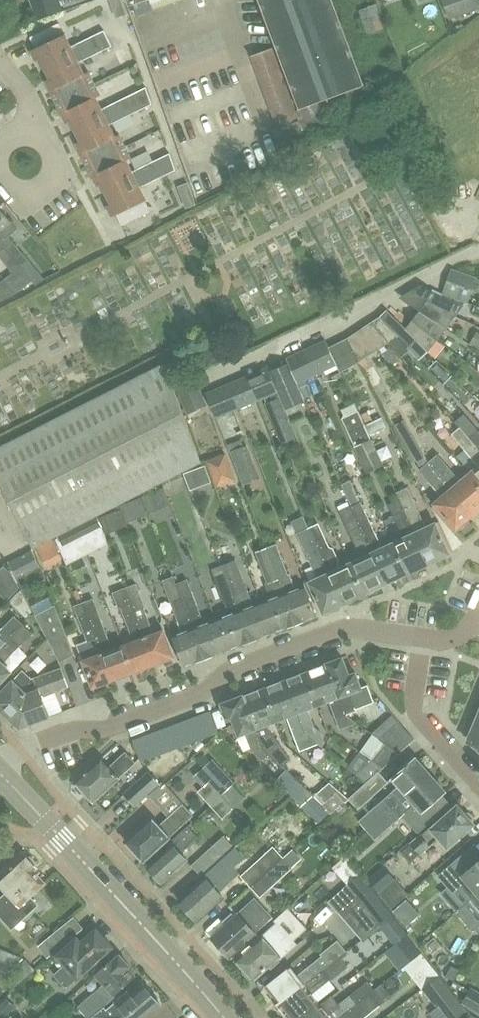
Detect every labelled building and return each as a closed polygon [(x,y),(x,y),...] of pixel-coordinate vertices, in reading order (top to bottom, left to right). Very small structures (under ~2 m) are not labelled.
[(65,10),(61,0),(30,0),(37,20),(65,10)] [(130,6),(134,4),(138,15),(179,0),(128,0),(130,6)] [(302,128),(359,99),(366,90),(332,0),(258,0),(302,128)] [(478,8),(478,0),(443,0),(450,19),(478,8)] [(368,34),(386,27),(377,2),(358,9),(368,34)] [(104,28),(88,36),(70,45),(64,33),(65,33),(60,22),(30,36),(35,47),(31,49),(36,60),(40,59),(44,68),(109,37),(104,28)] [(79,61),(113,45),(109,37),(44,68),(49,78),(45,80),(56,101),(95,82),(89,70),(84,72),(79,61)] [(272,130),(276,140),(303,130),(302,128),(272,47),(251,55),(278,127),(272,130)] [(146,86),(119,99),(101,107),(96,96),(100,94),(95,82),(56,101),(66,123),(71,121),(76,131),(150,95),(146,86)] [(77,143),(86,163),(124,145),(118,133),(114,135),(109,124),(152,103),(150,95),(76,131),(80,141),(77,143)] [(170,152),(150,161),(132,170),(126,159),(130,157),(124,145),(86,163),(97,185),(101,183),(106,192),(173,160),(170,152)] [(112,215),(117,213),(122,225),(152,211),(146,199),(140,186),(176,169),(173,160),(106,192),(111,202),(106,204),(112,215)] [(188,208),(198,204),(194,193),(184,197),(188,208)] [(15,261),(23,255),(8,236),(18,229),(12,222),(11,222),(0,208),(0,241),(15,261)] [(12,274),(20,267),(15,261),(0,241),(0,259),(12,274)] [(451,267),(444,291),(468,302),(477,278),(451,267)] [(430,299),(458,312),(464,305),(437,290),(430,299)] [(430,299),(420,311),(447,327),(457,313),(430,299)] [(399,336),(410,348),(418,340),(406,329),(387,309),(380,316),(399,336)] [(420,311),(413,319),(438,339),(447,327),(420,311)] [(380,316),(371,322),(389,342),(390,342),(399,336),(380,316)] [(406,329),(418,340),(428,351),(438,339),(413,319),(406,329)] [(371,322),(363,327),(379,349),(389,342),(371,322)] [(356,332),(369,355),(379,349),(363,327),(356,332)] [(347,337),(360,361),(369,355),(356,332),(347,337)] [(347,337),(329,346),(325,338),(341,371),(360,361),(347,337)] [(318,373),(337,364),(341,371),(325,338),(306,347),(318,373)] [(195,346),(186,350),(180,352),(187,369),(202,363),(195,346)] [(286,357),(289,364),(305,400),(298,383),(318,373),(306,347),(286,357)] [(390,348),(382,353),(391,366),(399,361),(390,348)] [(134,493),(139,490),(145,488),(200,459),(164,363),(0,446),(0,480),(34,545),(56,534),(75,524),(96,513),(122,500),(125,498),(134,493)] [(267,366),(285,408),(305,400),(289,364),(270,371),(268,366),(267,366)] [(265,397),(267,401),(265,402),(275,425),(290,419),(285,408),(267,366),(247,374),(258,400),(265,397)] [(208,405),(195,374),(175,383),(188,414),(208,405)] [(247,374),(228,383),(238,408),(258,400),(247,374)] [(216,417),(238,408),(228,383),(206,392),(216,417)] [(359,409),(342,417),(365,468),(383,461),(359,409)] [(455,420),(459,426),(460,425),(478,447),(478,429),(465,412),(455,420)] [(469,473),(478,484),(478,447),(460,425),(459,426),(451,433),(478,465),(469,473)] [(256,464),(248,443),(230,450),(238,471),(256,464)] [(473,514),(478,509),(478,484),(469,473),(460,480),(438,454),(431,460),(439,474),(473,514)] [(457,528),(473,514),(439,474),(431,460),(420,469),(443,496),(435,503),(457,528)] [(397,491),(400,498),(405,508),(430,562),(449,553),(435,522),(426,526),(408,486),(397,491)] [(408,572),(430,562),(405,508),(400,498),(389,504),(394,514),(394,513),(404,535),(394,540),(408,572)] [(383,545),(362,501),(352,506),(387,582),(408,572),(394,540),(383,545)] [(366,592),(387,582),(352,506),(340,511),(354,540),(355,539),(363,555),(351,560),(366,592)] [(96,513),(75,524),(82,538),(103,527),(96,513)] [(334,547),(330,546),(319,522),(309,527),(336,586),(344,602),(366,592),(351,560),(339,566),(338,563),(339,559),(334,547)] [(75,524),(56,534),(62,548),(82,538),(75,524)] [(297,533),(317,576),(309,580),(324,611),(344,602),(336,586),(309,527),(297,533)] [(267,545),(267,547),(272,561),(296,622),(317,615),(305,584),(294,589),(276,542),(267,545)] [(273,631),(296,622),(272,561),(267,547),(256,551),(261,565),(262,564),(275,596),(261,601),(273,631)] [(37,562),(30,549),(20,554),(26,568),(37,562)] [(222,564),(222,565),(251,639),(273,631),(261,601),(248,606),(243,592),(248,590),(236,559),(222,564)] [(212,569),(215,576),(224,601),(225,601),(229,613),(216,618),(228,648),(251,639),(222,565),(212,569)] [(13,573),(0,589),(0,592),(8,599),(20,588),(13,574),(13,573)] [(163,580),(182,631),(172,635),(183,664),(205,656),(176,582),(177,582),(174,575),(163,580)] [(188,578),(177,582),(176,582),(205,656),(228,648),(216,618),(205,622),(188,578)] [(174,660),(172,656),(174,655),(163,628),(152,632),(144,610),(143,608),(146,607),(137,583),(126,587),(154,663),(162,660),(164,663),(166,665),(173,662),(174,660)] [(122,643),(133,671),(154,663),(126,587),(125,586),(112,591),(118,607),(120,606),(132,639),(122,643)] [(94,598),(82,602),(93,630),(111,679),(133,671),(122,643),(112,647),(94,598)] [(74,605),(84,633),(92,655),(82,659),(92,686),(111,679),(93,630),(82,602),(74,605)] [(66,631),(56,605),(36,615),(49,640),(66,631)] [(24,624),(15,615),(3,628),(3,627),(0,630),(0,648),(24,624)] [(11,670),(3,663),(21,644),(21,645),(33,632),(24,624),(0,648),(0,681),(11,670)] [(357,721),(347,713),(356,710),(350,692),(361,688),(355,671),(352,673),(350,666),(347,668),(342,656),(326,662),(326,663),(346,714),(356,721),(357,721)] [(329,700),(339,728),(356,721),(346,714),(326,663),(306,671),(318,704),(329,700)] [(42,696),(69,685),(62,667),(33,678),(32,679),(33,680),(36,679),(39,688),(20,695),(25,709),(23,709),(28,723),(49,715),(42,696)] [(28,723),(23,709),(25,709),(20,695),(39,688),(36,679),(33,680),(32,679),(33,678),(23,670),(13,679),(0,692),(0,707),(21,726),(28,723)] [(306,672),(284,679),(303,729),(317,743),(318,742),(322,746),(329,738),(314,725),(307,708),(318,705),(306,672)] [(299,749),(317,743),(303,729),(284,679),(265,686),(277,719),(286,715),(299,749)] [(273,720),(261,688),(242,695),(261,745),(283,767),(291,758),(266,723),(273,720)] [(261,758),(267,752),(261,745),(242,695),(241,694),(220,702),(226,719),(229,717),(233,726),(234,726),(237,734),(244,731),(251,748),(261,758)] [(218,730),(210,709),(200,713),(210,734),(218,730)] [(190,717),(200,737),(210,734),(200,713),(190,717)] [(178,721),(188,742),(200,737),(190,717),(178,721)] [(477,720),(468,740),(478,744),(478,721),(477,720)] [(166,726),(175,747),(188,742),(178,721),(166,726)] [(166,726),(156,730),(164,752),(175,747),(166,726)] [(144,735),(152,756),(164,752),(156,730),(144,735)] [(400,752),(414,738),(407,730),(390,745),(400,752)] [(132,739),(141,761),(152,756),(144,735),(132,739)] [(400,752),(385,743),(372,758),(385,766),(400,752)] [(75,780),(76,781),(75,788),(81,793),(87,793),(93,799),(134,761),(125,751),(108,766),(99,757),(75,780)] [(401,787),(373,811),(379,819),(387,813),(431,774),(414,755),(399,768),(401,771),(393,778),(401,787)] [(372,758),(356,774),(367,782),(379,771),(385,766),(372,758)] [(136,807),(162,784),(149,770),(123,793),(136,807)] [(358,809),(389,782),(379,771),(367,782),(349,798),(358,809)] [(431,774),(387,813),(394,822),(404,814),(420,832),(448,806),(439,796),(445,790),(431,774)] [(305,780),(296,791),(306,801),(316,790),(305,780)] [(198,791),(209,803),(221,792),(210,781),(204,786),(198,791)] [(322,804),(330,813),(331,814),(346,801),(337,791),(336,791),(322,804)] [(234,808),(221,792),(209,803),(223,818),(234,808)] [(319,823),(329,814),(324,808),(312,796),(302,805),(319,823)] [(193,813),(182,801),(157,824),(150,816),(125,839),(143,859),(193,813)] [(401,851),(410,861),(421,852),(422,852),(440,836),(448,846),(474,823),(458,805),(432,827),(430,825),(401,851)] [(180,851),(198,835),(188,824),(170,841),(172,843),(148,866),(162,881),(187,859),(180,851)] [(234,846),(224,835),(192,865),(202,876),(234,846)] [(241,875),(250,886),(283,856),(274,845),(241,875)] [(179,899),(197,919),(223,896),(218,890),(238,872),(233,866),(244,856),(235,847),(179,899)] [(290,849),(283,856),(284,856),(284,857),(293,866),(300,859),(290,849)] [(0,897),(0,915),(12,929),(39,903),(32,895),(45,882),(34,870),(37,867),(24,854),(0,876),(0,882),(7,890),(0,897)] [(439,872),(451,886),(442,893),(458,911),(471,900),(478,893),(478,862),(471,869),(459,855),(439,872)] [(261,897),(289,872),(279,861),(284,857),(284,856),(283,856),(250,886),(261,897)] [(372,888),(360,874),(329,901),(341,915),(372,888)] [(392,908),(409,893),(395,877),(379,892),(392,908)] [(341,915),(362,940),(380,926),(381,925),(380,923),(392,913),(372,888),(341,915)] [(471,900),(478,910),(478,893),(471,900)] [(227,923),(212,936),(229,955),(272,917),(262,906),(255,898),(238,913),(234,916),(233,914),(225,921),(227,923)] [(419,900),(405,908),(414,924),(428,916),(419,900)] [(380,926),(394,945),(397,943),(409,934),(392,913),(380,923),(381,925),(380,926)] [(276,921),(236,957),(237,959),(243,966),(244,966),(244,971),(249,976),(253,976),(255,978),(269,965),(272,969),(281,960),(278,957),(280,956),(296,942),(287,932),(276,921)] [(78,978),(114,946),(97,928),(82,941),(77,936),(57,955),(65,964),(55,974),(67,987),(78,978)] [(48,957),(65,942),(56,931),(39,945),(48,957)] [(397,943),(410,961),(422,952),(409,934),(397,943)] [(266,986),(279,1003),(339,956),(347,950),(338,939),(321,953),(322,955),(297,975),(291,967),(266,986)] [(435,950),(450,961),(456,953),(442,942),(435,950)] [(347,966),(342,959),(349,953),(347,950),(339,956),(279,1003),(290,1017),(295,1017),(317,1001),(311,992),(329,978),(330,979),(347,966)] [(96,973),(105,983),(78,1006),(88,1017),(90,1017),(137,976),(130,967),(132,966),(122,954),(120,955),(119,954),(96,973)] [(17,985),(35,969),(27,958),(8,974),(17,985)] [(15,966),(0,960),(0,975),(3,976),(15,966)] [(458,969),(451,965),(446,976),(453,980),(458,969)] [(439,973),(431,979),(432,980),(423,988),(446,1017),(458,1017),(467,1011),(439,973)] [(383,984),(382,983),(375,989),(368,980),(350,995),(349,994),(337,1003),(331,995),(301,1017),(338,1017),(383,984)] [(161,1004),(143,983),(131,993),(129,990),(107,1009),(105,1006),(117,996),(90,1017),(144,1017),(161,1004)] [(392,996),(383,984),(338,1017),(364,1017),(392,996)] [(478,1012),(478,994),(470,989),(462,1002),(478,1012)]
